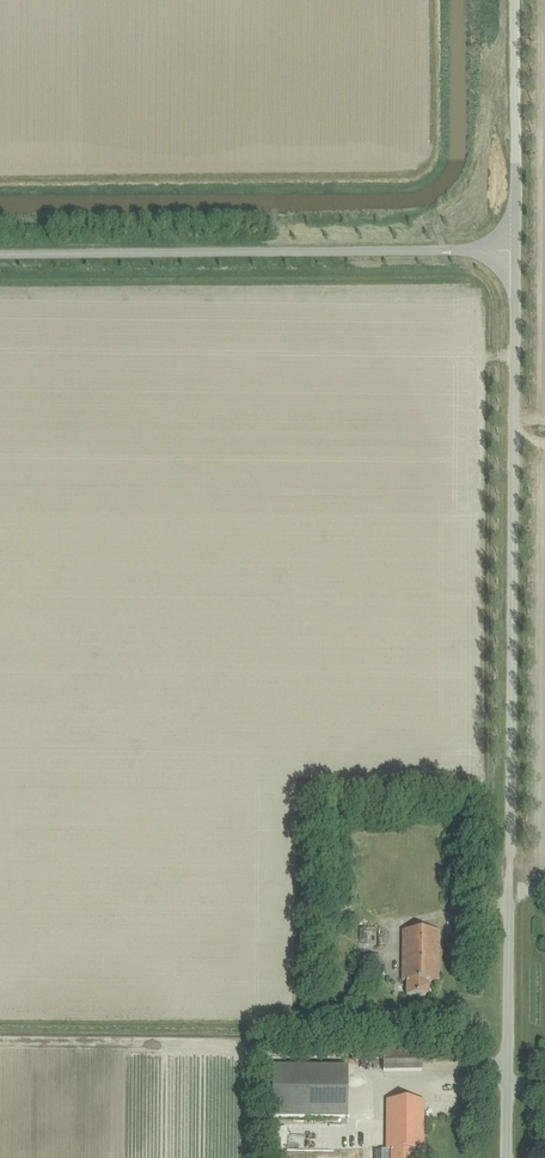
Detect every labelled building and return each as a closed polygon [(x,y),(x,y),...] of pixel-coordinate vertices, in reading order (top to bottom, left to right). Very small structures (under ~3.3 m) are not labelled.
[(438,981),(438,931),(403,930),(402,981),(406,981),(406,995),(428,995),(428,981),(438,981)] [(379,976),(379,956),(355,956),(355,976),(379,976)] [(383,1071),(421,1071),(421,1040),(382,1041),(383,1071)] [(273,1067),(273,1117),(345,1117),(345,1068),(273,1067)] [(386,1101),(387,1101),(386,1151),(390,1152),(390,1157),(413,1157),(413,1151),(422,1151),(423,1101),(386,1100),(386,1101)]
